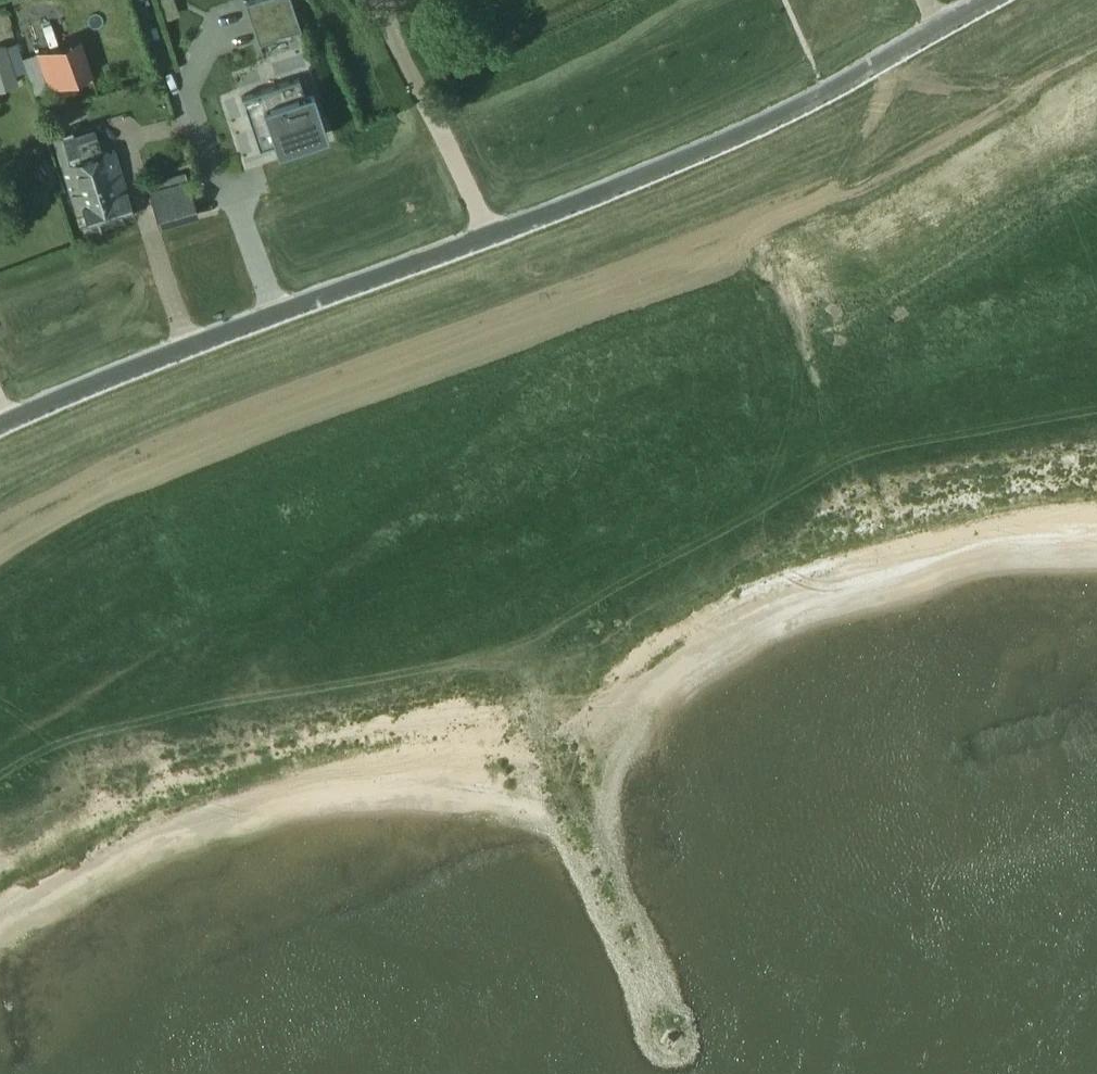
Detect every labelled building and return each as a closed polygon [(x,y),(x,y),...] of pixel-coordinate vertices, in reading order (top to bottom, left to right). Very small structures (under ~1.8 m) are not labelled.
[(245,3),(259,45),(302,31),(291,0),(253,0),(245,3)] [(79,37),(51,47),(33,54),(48,92),(94,75),(79,37)] [(18,85),(6,44),(0,46),(0,90),(18,85)] [(305,93),(299,77),(241,97),(259,150),(275,144),(278,153),(328,136),(313,91),(305,93)] [(60,164),(74,209),(82,205),(127,190),(115,148),(60,164)] [(57,182),(49,160),(35,166),(43,186),(57,182)] [(188,182),(151,193),(160,226),(198,215),(188,182)] [(127,190),(82,205),(91,230),(135,215),(127,190)]
